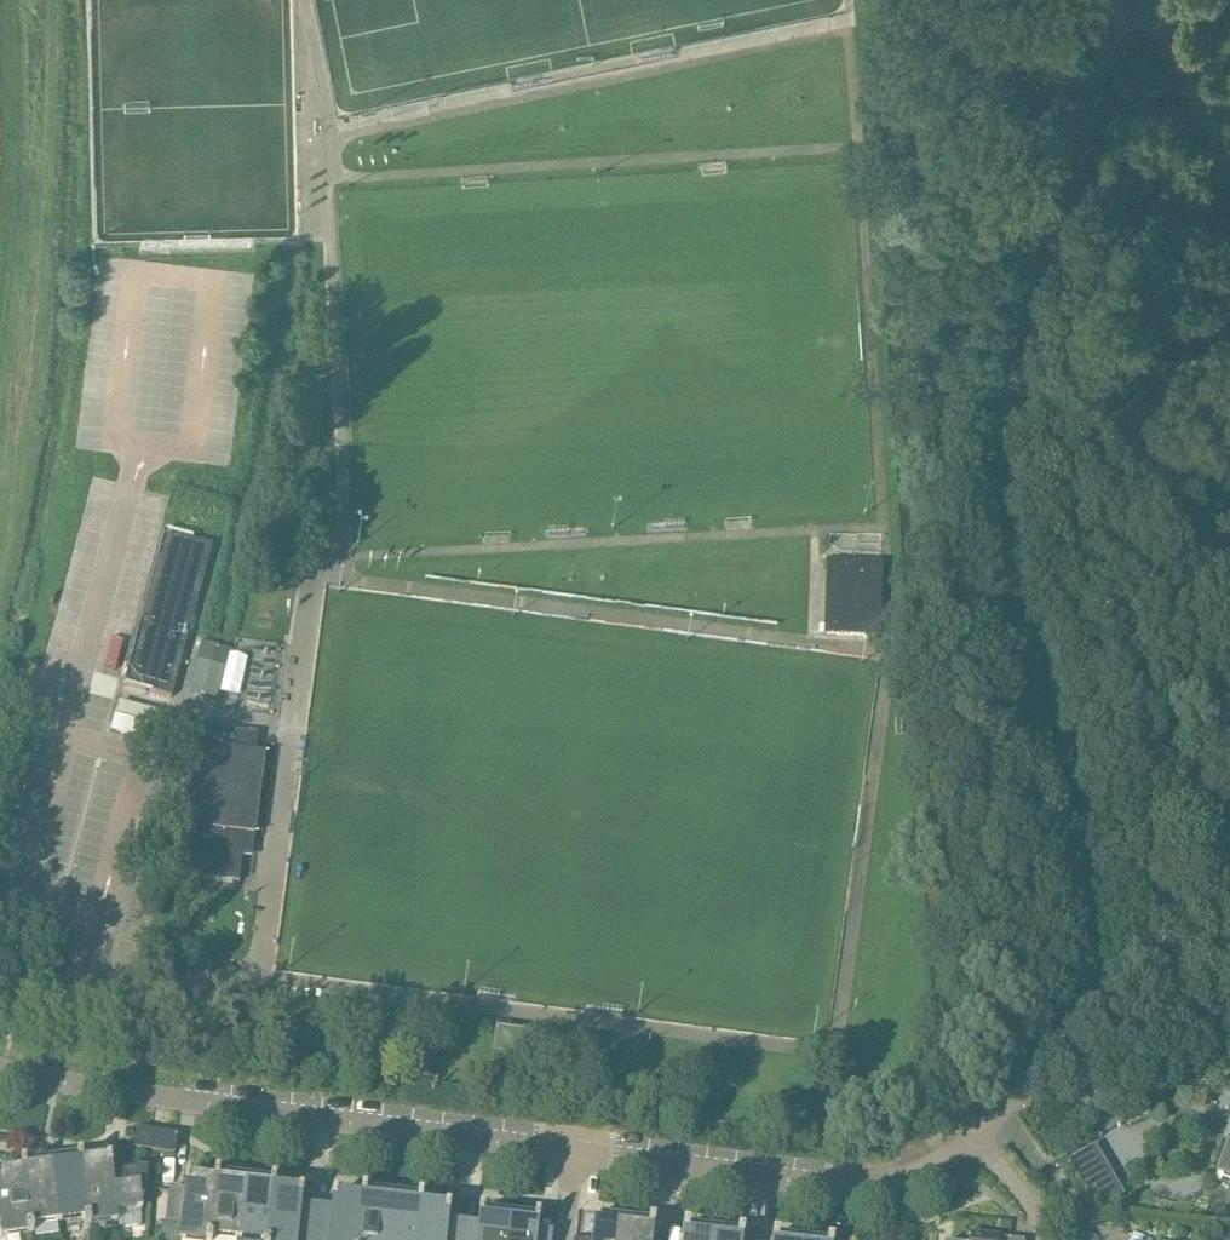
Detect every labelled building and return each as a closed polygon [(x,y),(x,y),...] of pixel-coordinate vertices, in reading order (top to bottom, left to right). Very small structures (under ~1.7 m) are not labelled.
[(654,56),(674,52),(673,46),(653,50),(654,56)] [(516,85),(535,81),(534,75),(515,79),(516,85)] [(124,685),(172,698),(213,546),(165,533),(124,685)] [(828,563),(825,634),(878,636),(880,565),(828,563)] [(201,645),(189,693),(212,699),(215,700),(228,652),(202,645),(201,645)] [(118,706),(110,733),(181,752),(189,722),(118,703),(118,706)] [(192,755),(176,875),(239,883),(245,835),(255,836),(265,755),(255,754),(258,735),(195,727),(192,755)] [(500,991),(481,989),(480,995),(499,998),(500,991)] [(179,995),(168,995),(169,1004),(179,1004),(179,995)] [(624,1008),(604,1006),(603,1012),(623,1014),(624,1008)] [(137,1132),(134,1151),(173,1157),(176,1138),(137,1132)] [(1124,1197),(1094,1146),(1067,1162),(1090,1202),(1096,1198),(1103,1209),(1124,1197)] [(1226,1151),(1216,1179),(1229,1183),(1229,1152),(1226,1151)] [(80,1168),(82,1168),(81,1161),(50,1165),(58,1223),(84,1220),(85,1227),(88,1227),(80,1168)] [(118,1223),(117,1214),(142,1211),(141,1200),(143,1198),(145,1195),(148,1171),(135,1169),(135,1172),(111,1176),(110,1164),(101,1165),(101,1166),(82,1168),(80,1168),(88,1227),(91,1227),(91,1226),(118,1223)] [(23,1176),(30,1235),(34,1234),(33,1227),(58,1223),(50,1165),(20,1169),(21,1176),(23,1176)] [(21,1176),(1,1179),(0,1179),(0,1235),(0,1238),(27,1235),(30,1235),(23,1176),(21,1176)] [(244,1182),(214,1179),(213,1186),(215,1186),(209,1239),(212,1239),(212,1238),(232,1239),(238,1239),(244,1182)] [(238,1239),(267,1239),(272,1193),(274,1193),(275,1185),(244,1182),(238,1239)] [(160,1239),(209,1239),(215,1186),(213,1186),(193,1184),(185,1183),(183,1194),(169,1193),(165,1225),(161,1225),(160,1239)] [(267,1239),(312,1239),(316,1209),(301,1207),(302,1196),(294,1195),(274,1193),(272,1193),(267,1239)] [(357,1239),(386,1239),(391,1198),(361,1195),(360,1203),(361,1202),(357,1239)] [(386,1239),(416,1239),(419,1209),(421,1209),(422,1202),(391,1198),(386,1239)] [(312,1239),(357,1239),(361,1202),(360,1203),(340,1200),(332,1199),(330,1211),(316,1209),(312,1239)] [(416,1239),(461,1239),(463,1225),(448,1224),(449,1212),(440,1211),(440,1212),(421,1209),(419,1209),(416,1239)] [(508,1219),(479,1215),(477,1227),(463,1225),(461,1239),(506,1239),(508,1219)] [(552,1235),(537,1234),(538,1222),(508,1219),(506,1239),(551,1239),(552,1235)] [(623,1224),(599,1222),(599,1221),(593,1220),(592,1228),(593,1228),(591,1239),(622,1239),(623,1224)] [(654,1227),(624,1224),(622,1239),(652,1239),(654,1227)] [(713,1234),(682,1231),(681,1239),(712,1239),(713,1234)]
